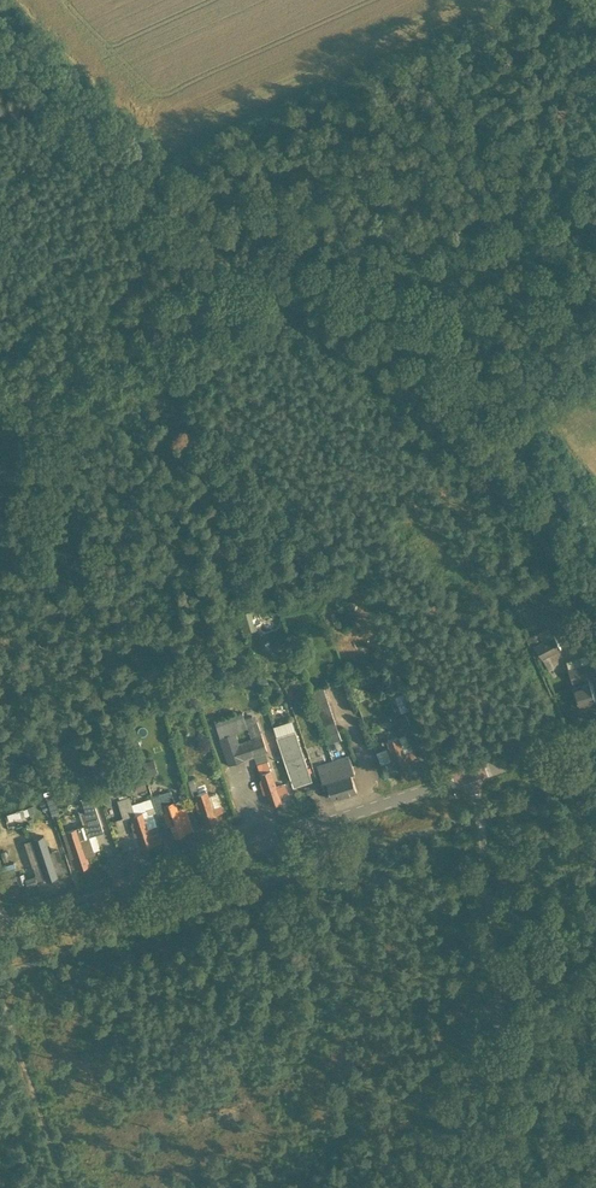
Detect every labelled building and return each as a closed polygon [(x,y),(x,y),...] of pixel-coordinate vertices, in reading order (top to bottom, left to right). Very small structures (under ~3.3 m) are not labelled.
[(530,596),(519,602),(520,602),(523,608),(533,602),(530,596)] [(256,609),(239,614),(241,621),(255,617),(258,616),(256,609)] [(301,632),(297,627),(291,635),(296,639),(301,632)] [(538,632),(530,636),(535,644),(542,658),(549,670),(553,668),(547,656),(562,648),(554,634),(553,634),(553,635),(543,640),(538,632)] [(383,659),(379,648),(373,650),(376,661),(383,659)] [(568,668),(572,681),(573,685),(580,704),(595,699),(589,680),(588,676),(595,673),(595,669),(594,663),(594,661),(591,662),(591,661),(568,668)] [(353,667),(345,670),(348,678),(356,675),(353,667)] [(269,685),(267,676),(259,678),(262,687),(269,685)] [(230,682),(224,685),(226,691),(233,689),(230,682)] [(324,685),(308,690),(324,736),(339,731),(339,730),(324,685)] [(403,692),(395,695),(401,711),(409,708),(403,692)] [(399,716),(403,726),(417,720),(414,710),(399,716)] [(263,734),(258,719),(266,716),(264,711),(256,713),(245,717),(248,726),(252,738),(263,734)] [(248,726),(245,717),(243,712),(215,722),(220,736),(221,736),(234,731),(248,726)] [(296,729),(277,735),(278,737),(294,786),(312,779),(296,731),(296,729)] [(203,743),(207,733),(199,730),(195,739),(203,743)] [(263,734),(252,738),(238,743),(234,731),(221,736),(230,764),(256,755),(267,751),(268,751),(263,734)] [(390,746),(387,748),(391,760),(395,759),(400,770),(410,766),(407,759),(415,755),(413,749),(405,752),(402,745),(399,735),(388,739),(390,746)] [(270,805),(271,804),(281,801),(279,792),(287,790),(285,784),(278,786),(267,751),(256,755),(263,779),(260,780),(263,790),(265,789),(270,805)] [(350,755),(334,760),(345,794),(357,790),(352,773),(355,772),(350,755)] [(156,771),(153,760),(144,763),(147,774),(156,771)] [(345,794),(334,760),(318,766),(323,782),(327,781),(329,788),(328,788),(328,790),(330,790),(332,798),(345,794)] [(189,796),(198,793),(193,778),(184,781),(189,796)] [(135,782),(138,791),(146,788),(143,779),(135,782)] [(135,832),(138,831),(143,846),(162,840),(153,813),(157,812),(152,798),(133,803),(130,796),(128,796),(124,786),(118,788),(121,798),(118,799),(124,819),(134,816),(136,823),(133,823),(135,832)] [(175,836),(194,830),(186,807),(178,809),(172,790),(153,796),(159,815),(164,813),(167,821),(170,820),(175,836)] [(223,811),(219,799),(217,793),(208,796),(207,791),(196,794),(198,801),(196,802),(199,811),(202,810),(207,825),(217,822),(215,814),(223,811)] [(102,794),(105,803),(112,801),(109,792),(102,794)] [(84,825),(64,831),(71,852),(74,851),(75,856),(79,868),(89,864),(87,856),(95,853),(94,850),(99,848),(99,849),(100,848),(95,833),(104,830),(92,794),(82,797),(86,811),(79,811),(84,825)] [(46,796),(49,806),(51,811),(53,817),(59,815),(55,803),(54,804),(51,795),(46,796)] [(29,814),(27,807),(7,813),(9,820),(29,814)] [(45,835),(26,841),(34,865),(42,862),(47,878),(57,875),(57,873),(57,872),(67,869),(63,858),(62,858),(58,849),(50,851),(45,835)] [(18,878),(16,871),(3,875),(5,882),(18,878)] [(26,879),(28,885),(37,881),(35,875),(26,879)]
